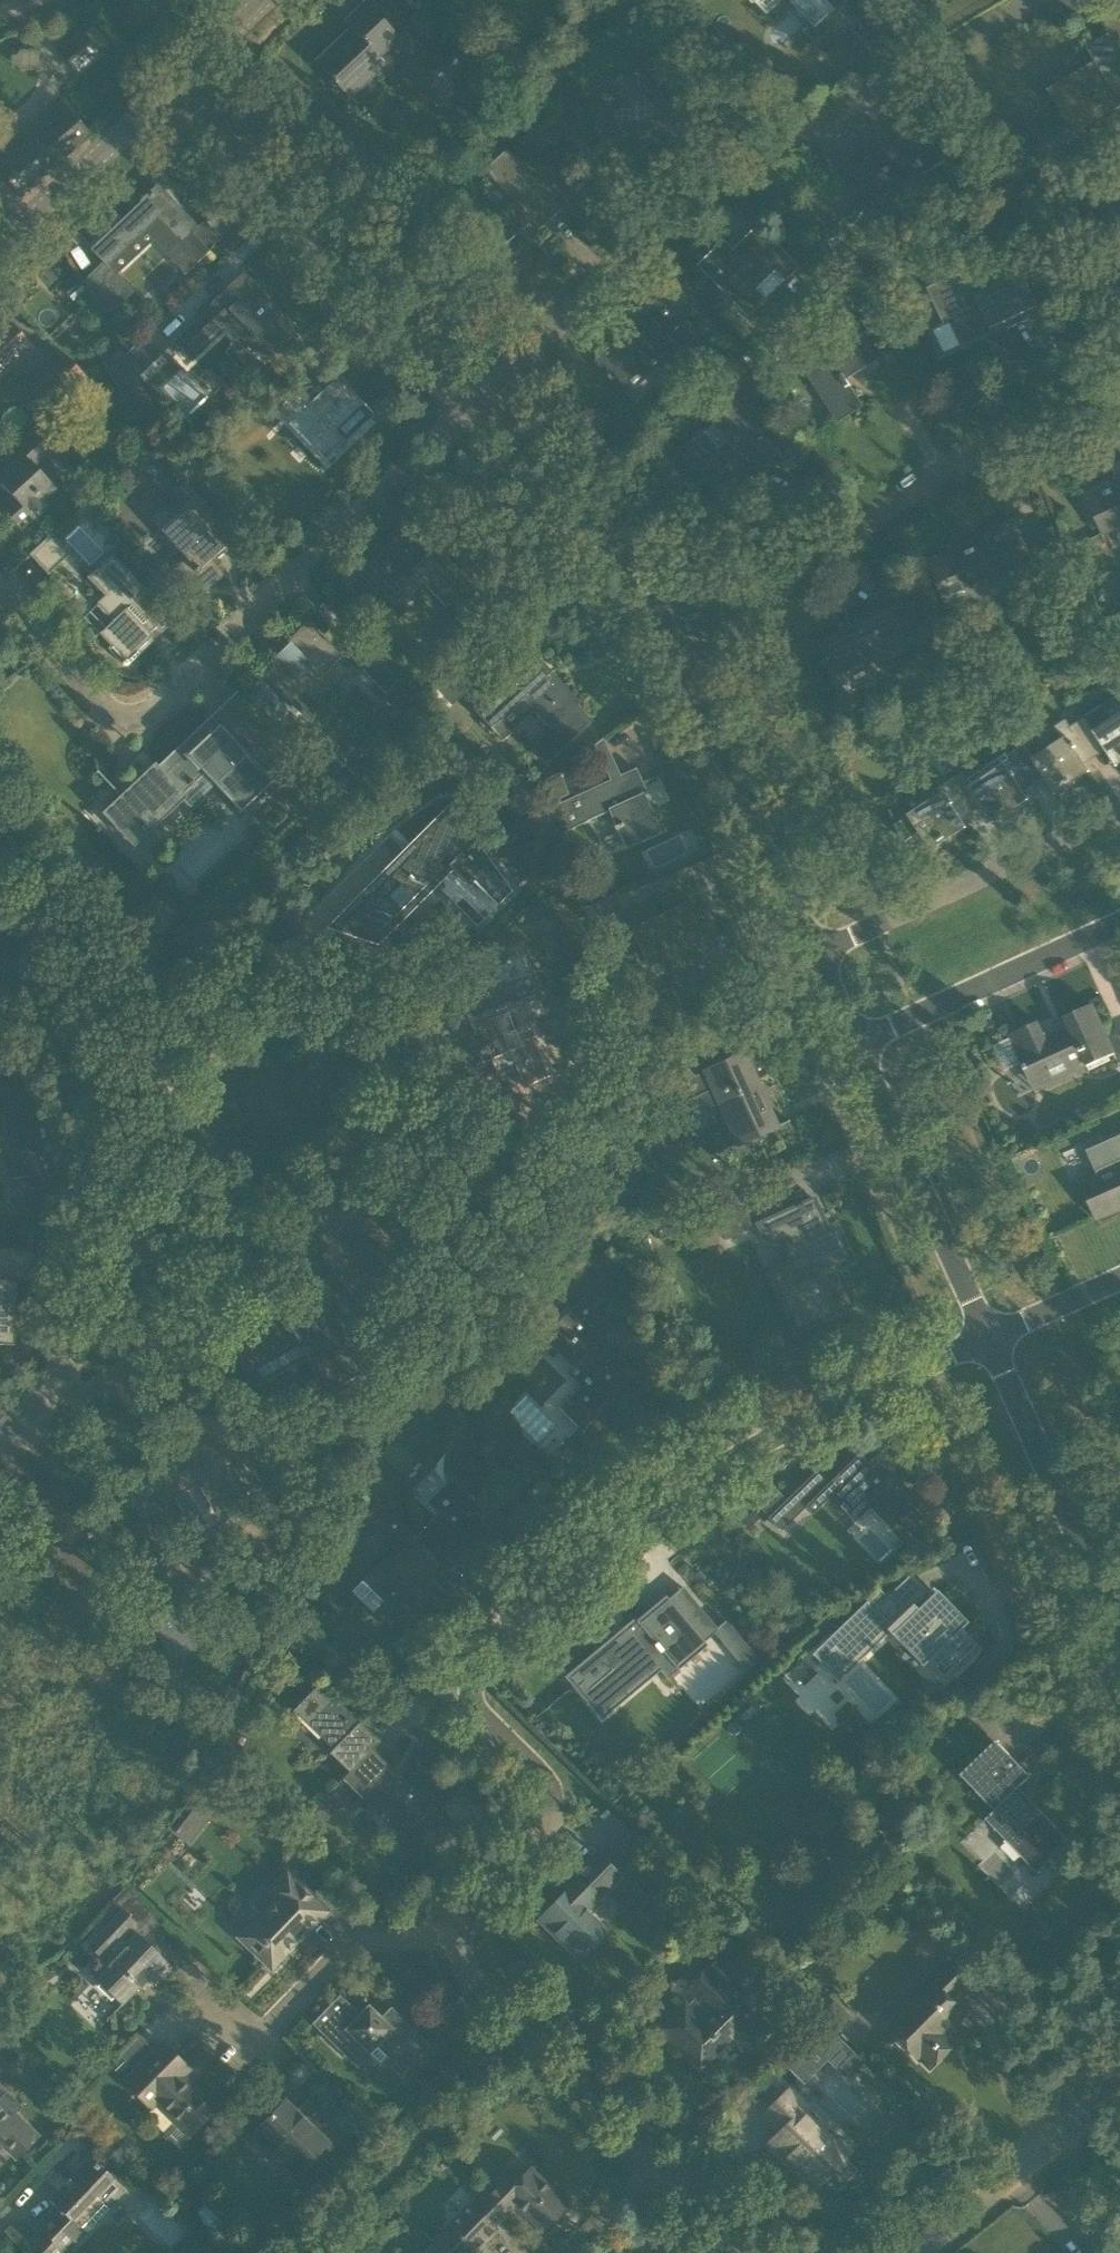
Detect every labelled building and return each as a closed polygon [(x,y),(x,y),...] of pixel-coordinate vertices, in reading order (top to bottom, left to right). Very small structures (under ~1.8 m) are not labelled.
[(278,8),(277,0),(253,0),(255,11),(278,8)] [(815,25),(833,8),(825,0),(791,0),(815,25)] [(341,43),(338,40),(314,62),(348,98),(384,64),(378,57),(398,37),(365,2),(344,22),(353,32),(341,43)] [(78,32),(57,51),(75,72),(97,53),(78,32)] [(1049,90),(1075,132),(1119,105),(1119,54),(1109,34),(1086,48),(1098,67),(1085,75),(1082,71),(1049,90)] [(47,114),(0,155),(0,172),(19,195),(89,135),(61,102),(47,114)] [(944,162),(935,146),(924,127),(906,137),(906,138),(888,148),(891,152),(871,163),(869,158),(851,168),(871,203),(944,162)] [(537,227),(535,229),(536,230),(559,209),(505,148),(483,169),(494,181),(496,179),(514,200),(478,233),(477,231),(475,232),(495,254),(496,253),(495,251),(512,235),(513,237),(522,229),(520,228),(529,219),(537,227)] [(134,291),(116,272),(108,265),(148,228),(169,252),(179,243),(197,262),(209,251),(191,232),(196,228),(157,187),(141,203),(142,203),(93,249),(104,261),(84,281),(103,313),(121,303),(134,291)] [(763,300),(785,279),(797,267),(759,228),(758,229),(759,230),(750,239),(749,238),(732,254),(723,246),(725,244),(724,243),(701,265),(748,315),(763,300)] [(818,252),(797,273),(826,302),(840,288),(822,256),(818,252)] [(858,277),(852,264),(841,269),(848,283),(858,277)] [(1022,272),(1006,279),(974,293),(964,271),(927,288),(944,325),(950,322),(963,348),(964,348),(962,345),(984,335),(982,330),(1021,312),(1037,305),(1022,272)] [(227,321),(231,317),(268,356),(295,332),(294,331),(292,333),(285,326),(287,324),(242,276),(172,341),(187,358),(227,321)] [(596,360),(610,376),(608,377),(613,381),(614,380),(622,388),(623,390),(624,391),(626,390),(621,384),(655,352),(671,369),(687,355),(642,306),(626,321),(634,330),(626,338),(623,334),(596,360)] [(118,312),(110,319),(121,331),(129,323),(118,312)] [(688,347),(703,332),(688,316),(672,330),(688,347)] [(830,332),(837,343),(803,365),(839,419),(861,405),(849,386),(850,385),(843,374),(860,363),(862,366),(877,356),(859,329),(852,318),(830,332)] [(31,348),(6,321),(0,326),(0,377),(31,348)] [(134,345),(126,353),(138,375),(160,355),(143,337),(134,345)] [(122,351),(104,362),(102,362),(135,419),(155,408),(122,351)] [(28,389),(47,410),(84,376),(65,355),(28,389)] [(371,415),(336,379),(339,377),(338,376),(290,421),(326,459),(345,441),(332,428),(346,414),(348,416),(350,414),(348,412),(358,403),(370,416),(371,415)] [(707,429),(699,436),(681,450),(719,496),(731,486),(732,487),(739,481),(738,480),(744,475),(743,474),(753,466),(762,478),(763,477),(760,473),(779,459),(781,462),(783,461),(736,404),(715,421),(717,423),(708,430),(707,429)] [(3,511),(16,525),(28,514),(33,520),(49,506),(44,500),(62,483),(42,460),(56,447),(37,426),(0,460),(0,462),(0,461),(11,473),(0,484),(10,495),(0,504),(0,508),(3,511)] [(647,468),(659,456),(650,447),(638,458),(647,468)] [(210,588),(220,580),(222,575),(221,570),(211,559),(223,548),(211,535),(225,523),(185,479),(176,487),(186,499),(169,515),(173,519),(160,530),(186,560),(170,574),(195,602),(199,599),(203,599),(203,594),(206,592),(210,593),(210,588)] [(1103,493),(1103,494),(1089,500),(1104,533),(1119,525),(1119,487),(1112,490),(1111,490),(1103,493)] [(965,590),(968,589),(1006,572),(1010,582),(1035,571),(1013,521),(988,532),(993,542),(953,559),(951,553),(930,563),(942,589),(961,581),(965,590)] [(350,592),(376,620),(377,619),(370,612),(412,571),(445,607),(446,606),(444,604),(468,582),(467,581),(465,583),(424,539),(423,539),(432,549),(425,555),(426,556),(423,560),(413,549),(416,546),(402,531),(402,532),(403,533),(360,574),(363,577),(347,593),(348,594),(350,592)] [(29,555),(48,575),(71,553),(53,532),(29,555)] [(124,544),(114,554),(127,569),(138,559),(124,544)] [(1063,544),(1034,556),(1040,569),(1068,556),(1063,544)] [(108,649),(122,663),(126,665),(130,663),(141,653),(138,650),(150,638),(151,636),(150,633),(156,627),(162,633),(175,621),(112,553),(88,576),(105,595),(98,602),(115,620),(99,634),(111,646),(108,649)] [(1065,566),(1044,575),(1047,583),(1069,575),(1065,566)] [(890,607),(859,621),(862,628),(853,631),(852,629),(822,643),(827,656),(825,657),(827,662),(829,661),(836,676),(876,660),(877,663),(909,649),(890,607)] [(340,656),(328,643),(307,621),(283,645),(287,648),(279,656),(282,659),(265,675),(286,697),(305,716),(349,673),(336,659),(340,656)] [(1108,633),(1098,637),(1101,647),(1112,643),(1108,633)] [(403,674),(391,662),(381,652),(363,670),(372,679),(384,692),(403,674)] [(523,698),(550,728),(530,745),(544,760),(589,720),(576,706),(580,702),(579,701),(577,703),(549,673),(551,671),(536,655),(476,711),(491,727),(523,698)] [(1110,719),(1101,705),(1086,715),(1095,730),(1094,730),(1102,744),(1114,762),(1119,758),(1119,713),(1110,719)] [(167,810),(161,804),(173,792),(180,798),(191,787),(193,789),(197,785),(195,783),(205,774),(241,812),(273,782),(212,717),(218,711),(217,710),(154,770),(144,779),(143,778),(142,778),(127,792),(129,794),(124,799),(123,798),(107,814),(134,842),(167,810)] [(1032,759),(1041,772),(1053,790),(1061,785),(1061,786),(1068,781),(1067,780),(1086,768),(1080,759),(1102,744),(1094,730),(1095,730),(1086,715),(1070,725),(1066,719),(1054,727),(1062,740),(1034,758),(1032,759)] [(971,787),(979,800),(991,818),(999,813),(1000,814),(1006,809),(1025,796),(1019,787),(1041,772),(1032,759),(1034,758),(1025,744),(1010,754),(1007,750),(982,767),(978,760),(962,771),(963,772),(972,786),(971,787)] [(609,780),(574,796),(541,811),(553,836),(610,810),(618,825),(615,827),(625,846),(641,839),(643,841),(659,834),(642,796),(648,793),(636,768),(620,775),(607,750),(597,754),(609,780)] [(503,769),(490,755),(479,764),(491,779),(503,769)] [(940,796),(895,825),(898,834),(905,841),(920,832),(930,846),(938,841),(938,842),(945,837),(944,837),(963,824),(957,815),(979,800),(971,787),(972,786),(963,772),(936,790),(940,796)] [(536,810),(568,792),(559,776),(527,795),(536,810)] [(391,875),(386,870),(347,910),(352,915),(337,930),(376,942),(377,940),(418,900),(436,882),(478,924),(510,891),(449,805),(436,787),(388,835),(390,837),(389,837),(409,856),(391,875)] [(590,885),(575,892),(582,907),(597,900),(590,885)] [(649,967),(668,958),(675,975),(699,965),(700,968),(704,966),(703,963),(716,957),(707,938),(703,940),(696,924),(700,922),(690,901),(631,927),(649,967)] [(603,920),(592,925),(599,940),(609,935),(603,920)] [(13,970),(14,972),(16,971),(0,941),(0,977),(13,970)] [(514,950),(493,973),(504,984),(528,974),(529,973),(523,959),(514,950)] [(483,1029),(454,1042),(465,1069),(494,1057),(499,1069),(518,1061),(527,1084),(553,1073),(539,1038),(541,1037),(533,1017),(550,1010),(544,994),(499,1013),(499,1010),(479,1019),(483,1029)] [(1019,1058),(1030,1081),(1034,1091),(1088,1067),(1089,1070),(1110,1060),(1109,1057),(1114,1054),(1093,1004),(1065,1016),(1070,1028),(1046,1039),(1038,1021),(1018,1030),(1029,1053),(1019,1058)] [(712,1090),(718,1103),(736,1143),(776,1125),(761,1092),(759,1093),(753,1081),(768,1074),(756,1047),(755,1047),(755,1048),(681,1082),(678,1075),(662,1083),(661,1082),(660,1082),(672,1108),(712,1090)] [(1097,1176),(1080,1184),(1096,1219),(1119,1208),(1119,1135),(1086,1150),(1097,1176)] [(814,1199),(772,1217),(754,1225),(760,1239),(769,1243),(781,1238),(793,1266),(782,1271),(779,1281),(800,1329),(853,1305),(836,1268),(852,1261),(835,1223),(826,1228),(821,1217),(822,1216),(814,1199)] [(725,1241),(754,1228),(742,1203),(713,1216),(725,1241)] [(15,1346),(19,1294),(10,1294),(11,1286),(19,1287),(20,1282),(34,1283),(36,1251),(0,1248),(0,1345),(15,1346)] [(575,1380),(580,1385),(559,1407),(579,1427),(591,1414),(595,1417),(638,1374),(638,1375),(639,1374),(614,1350),(604,1360),(592,1348),(611,1328),(581,1298),(542,1338),(580,1376),(575,1380)] [(307,1321),(293,1329),(279,1308),(207,1354),(208,1355),(210,1354),(224,1376),(278,1342),(301,1377),(312,1370),(320,1381),(338,1369),(307,1321)] [(812,1514),(821,1505),(831,1496),(840,1505),(839,1506),(855,1522),(869,1508),(890,1529),(918,1502),(889,1473),(888,1475),(881,1468),(883,1467),(873,1457),(868,1462),(859,1453),(828,1483),(816,1471),(768,1517),(781,1531),(805,1507),(812,1514)] [(183,1454),(132,1482),(146,1508),(173,1493),(193,1529),(206,1521),(209,1526),(223,1519),(220,1514),(234,1506),(237,1511),(250,1503),(245,1493),(236,1498),(223,1474),(232,1469),(231,1468),(200,1485),(183,1454)] [(428,1502),(439,1513),(415,1537),(414,1538),(440,1565),(459,1546),(458,1545),(464,1539),(469,1544),(466,1547),(467,1548),(491,1524),(492,1524),(493,1522),(462,1490),(450,1479),(428,1502)] [(769,1514),(783,1498),(775,1491),(761,1507),(769,1514)] [(399,1553),(389,1563),(384,1558),(351,1591),(372,1611),(382,1600),(400,1618),(402,1616),(401,1615),(425,1591),(424,1590),(421,1593),(416,1588),(422,1582),(422,1583),(440,1565),(414,1538),(415,1537),(404,1527),(375,1499),(360,1515),(399,1553)] [(606,1709),(657,1667),(667,1678),(705,1645),(665,1596),(664,1597),(667,1601),(640,1623),(635,1618),(624,1627),(631,1636),(621,1645),(615,1638),(589,1660),(595,1667),(581,1679),(606,1709)] [(968,1645),(955,1633),(966,1622),(965,1621),(963,1623),(937,1596),(929,1605),(923,1598),(918,1603),(917,1602),(905,1613),(906,1614),(893,1627),(920,1655),(922,1652),(941,1671),(968,1645)] [(750,1650),(737,1661),(745,1670),(758,1660),(750,1650)] [(317,1734),(319,1736),(331,1748),(327,1752),(329,1754),(330,1753),(348,1770),(341,1777),(342,1778),(378,1741),(359,1723),(356,1725),(348,1718),(351,1715),(319,1683),(292,1711),(297,1716),(299,1714),(318,1732),(317,1734)] [(998,1805),(1018,1826),(1005,1838),(1038,1872),(1072,1839),(1040,1806),(1037,1809),(1015,1787),(1029,1774),(996,1740),(961,1774),(994,1808),(998,1805)] [(372,1750),(375,1747),(379,1742),(378,1741),(342,1778),(306,1816),(308,1818),(313,1812),(323,1822),(332,1812),(329,1809),(331,1807),(336,1812),(353,1795),(350,1793),(354,1789),(362,1797),(364,1795),(405,1835),(431,1807),(399,1776),(396,1779),(389,1772),(392,1769),(372,1750)] [(202,1797),(195,1806),(209,1816),(216,1807),(202,1797)] [(648,1848),(633,1863),(644,1874),(659,1859),(648,1848)] [(537,1920),(578,1960),(606,1931),(585,1910),(620,1876),(596,1853),(561,1888),(565,1892),(537,1920)] [(326,1912),(327,1912),(287,1873),(269,1891),(276,1899),(239,1937),(271,1969),(296,1944),(293,1941),(302,1933),(304,1935),(309,1930),(305,1927),(323,1909),(326,1912)] [(92,1975),(101,1983),(97,1986),(111,2000),(114,1996),(123,2004),(139,1987),(140,1988),(141,1987),(137,1983),(143,1977),(152,1987),(171,1967),(144,1939),(162,1921),(142,1901),(148,1896),(141,1889),(135,1894),(127,1885),(112,1900),(117,1906),(102,1922),(105,1925),(96,1935),(110,1949),(120,1940),(123,1943),(92,1975)] [(951,2004),(969,1985),(945,1960),(918,1987),(925,1994),(888,2030),(917,2059),(919,2058),(929,2068),(953,2043),(943,2033),(962,2014),(951,2004)] [(748,2048),(767,2028),(706,1969),(688,1988),(701,2002),(687,2016),(680,2010),(661,2029),(699,2067),(732,2032),(748,2048)] [(3,2020),(9,1997),(0,1995),(0,2019),(3,2020)] [(379,2064),(386,2056),(403,2073),(430,2045),(412,2029),(411,2030),(402,2021),(403,2020),(390,2007),(381,2017),(368,2004),(359,2014),(339,1995),(311,2024),(356,2067),(368,2055),(368,2056),(370,2055),(379,2064)] [(834,2000),(823,2011),(839,2027),(850,2017),(834,2000)] [(824,2023),(784,2064),(804,2083),(826,2060),(843,2076),(861,2058),(824,2023)] [(146,2115),(178,2147),(215,2109),(191,2085),(189,2086),(182,2079),(183,2077),(182,2077),(189,2070),(161,2042),(155,2048),(140,2034),(119,2055),(135,2070),(123,2083),(150,2110),(146,2115)] [(119,2057),(110,2065),(119,2074),(127,2065),(119,2057)] [(15,2159),(39,2134),(16,2112),(16,2102),(0,2085),(0,2144),(15,2159)] [(790,2088),(788,2090),(762,2116),(779,2132),(770,2141),(782,2153),(779,2157),(786,2164),(790,2161),(816,2187),(824,2179),(833,2187),(852,2167),(845,2159),(848,2156),(835,2144),(840,2139),(790,2088)] [(302,2116),(285,2100),(249,2137),(293,2179),(324,2147),(329,2151),(348,2132),(317,2102),(302,2116)] [(82,2121),(73,2130),(83,2139),(91,2129),(82,2121)] [(44,2252),(63,2252),(121,2192),(88,2160),(73,2176),(61,2164),(55,2170),(67,2182),(50,2199),(57,2206),(38,2226),(42,2230),(31,2241),(44,2252)] [(484,2195),(504,2215),(515,2204),(542,2231),(567,2206),(529,2168),(511,2187),(500,2178),(484,2195)] [(471,2183),(464,2190),(474,2200),(481,2193),(471,2183)] [(444,2252),(472,2252),(495,2229),(493,2226),(504,2215),(484,2195),(473,2207),(469,2204),(433,2242),(435,2244),(444,2252)] [(433,2242),(432,2242),(435,2244),(426,2252),(444,2252),(435,2244),(433,2242)]
